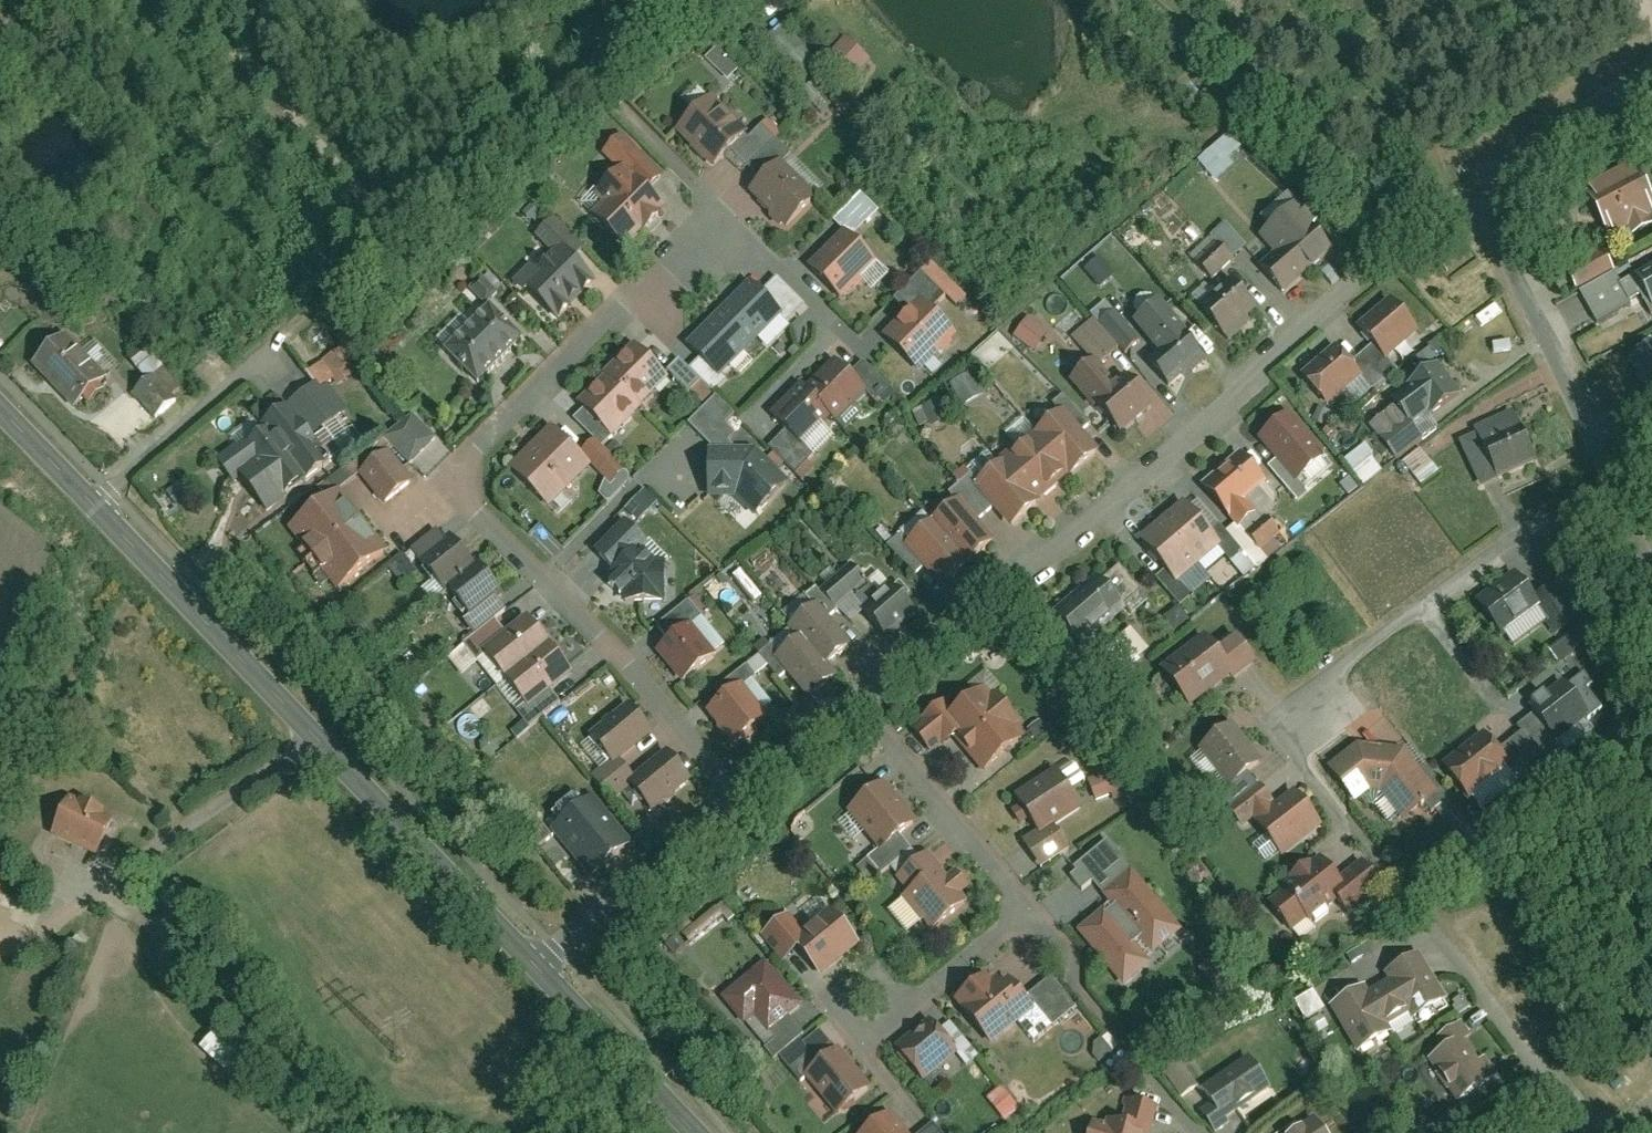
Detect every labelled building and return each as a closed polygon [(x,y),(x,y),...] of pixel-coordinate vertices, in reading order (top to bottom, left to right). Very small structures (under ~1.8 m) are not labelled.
[(804,71),(819,56),(786,24),(771,39),(804,71)] [(860,73),(875,57),(849,34),(834,50),(860,73)] [(731,79),(741,68),(718,46),(708,57),(731,79)] [(709,95),(678,124),(711,159),(726,145),(742,130),(709,95)] [(742,130),(726,145),(743,163),(772,134),(778,127),(767,116),(747,135),(742,130)] [(1229,157),(1240,148),(1227,132),(1194,160),(1212,181),(1234,163),(1229,157)] [(772,134),(743,163),(758,178),(778,159),(787,149),(772,134)] [(626,165),(646,184),(658,171),(623,136),(607,153),(622,168),(626,165)] [(816,200),(778,159),(758,178),(748,187),(786,227),(816,200)] [(1588,191),(1611,233),(1630,223),(1635,234),(1651,225),(1651,214),(1651,212),(1651,211),(1651,187),(1640,164),(1588,191)] [(609,202),(599,213),(631,245),(668,207),(646,184),(626,165),(622,168),(599,192),(609,202)] [(849,229),(856,236),(883,210),(864,191),(837,218),(849,229)] [(1262,263),(1287,291),(1336,247),(1297,203),(1262,235),(1276,250),(1262,263)] [(538,232),(552,247),(557,242),(567,252),(578,242),(554,216),(538,232)] [(849,229),(811,266),(843,298),(880,260),(856,236),(849,229)] [(1198,261),(1213,277),(1235,256),(1219,240),(1198,261)] [(552,247),(522,276),(560,315),(596,281),(567,252),(557,242),(552,247)] [(1609,250),(1571,271),(1582,290),(1619,269),(1609,250)] [(1103,285),(1118,272),(1103,255),(1088,268),(1103,285)] [(898,296),(913,311),(923,302),(930,309),(957,283),(934,261),(898,296)] [(1639,273),(1649,291),(1651,296),(1651,265),(1639,273)] [(1636,302),(1634,299),(1649,291),(1639,273),(1624,281),(1618,270),(1582,290),(1600,322),(1636,302)] [(488,303),(500,291),(484,275),(472,287),(488,303)] [(779,275),(763,292),(781,310),(791,320),(807,304),(779,275)] [(1202,306),(1228,335),(1261,306),(1235,276),(1202,306)] [(709,323),(691,341),(703,354),(720,370),(781,310),(763,292),(752,281),(737,296),(709,323)] [(1395,296),(1362,324),(1390,357),(1422,330),(1395,296)] [(1151,359),(1174,386),(1209,356),(1161,300),(1137,320),(1162,349),(1151,359)] [(913,311),(888,334),(919,367),(954,334),(930,309),(923,302),(913,311)] [(493,303),(447,347),(481,382),(526,337),(493,303)] [(1128,351),(1142,339),(1117,310),(1103,322),(1128,351)] [(1038,349),(1052,330),(1032,315),(1018,334),(1038,349)] [(76,407),(108,375),(68,334),(36,366),(76,407)] [(637,341),(609,369),(612,372),(644,404),(672,375),(637,341)] [(344,342),(318,356),(334,385),(359,370),(344,342)] [(1338,343),(1304,372),(1331,404),(1365,374),(1338,343)] [(151,419),(183,393),(145,346),(126,361),(140,379),(128,389),(151,419)] [(995,362),(1004,373),(1021,360),(1012,348),(995,362)] [(1630,359),(1648,394),(1651,392),(1651,348),(1630,359)] [(1413,356),(1420,369),(1433,362),(1426,349),(1413,356)] [(703,354),(691,366),(702,377),(716,392),(729,380),(720,370),(703,354)] [(692,388),(702,377),(691,366),(682,358),(672,368),(692,388)] [(1076,375),(1124,432),(1157,405),(1130,374),(1119,384),(1097,358),(1076,375)] [(867,360),(851,376),(866,390),(877,401),(892,385),(867,360)] [(837,361),(807,390),(831,414),(836,419),(866,390),(851,376),(837,361)] [(1434,415),(1463,392),(1439,361),(1410,384),(1412,388),(1397,399),(1416,423),(1431,411),(1434,415)] [(972,399),(985,393),(975,371),(962,377),(972,399)] [(612,372),(583,400),(590,407),(616,433),(618,435),(647,406),(644,404),(612,372)] [(319,381),(287,405),(313,440),(345,416),(319,381)] [(804,386),(776,413),(791,428),(804,442),(831,414),(807,390),(804,386)] [(923,429),(943,420),(935,403),(915,411),(923,429)] [(1372,426),(1398,458),(1425,436),(1399,404),(1372,426)] [(616,433),(590,407),(580,418),(606,443),(616,433)] [(977,484),(1014,526),(1101,450),(1063,408),(977,484)] [(329,466),(286,409),(220,459),(240,485),(246,479),(270,510),(329,466)] [(1516,410),(1477,428),(1480,434),(1463,442),(1485,488),(1540,462),(1516,410)] [(1298,480),(1329,454),(1292,412),(1262,438),(1298,480)] [(392,438),(412,461),(438,438),(417,415),(392,438)] [(556,424),(513,466),(552,505),(594,463),(556,424)] [(804,442),(791,428),(772,445),(797,471),(815,454),(804,442)] [(598,438),(586,450),(613,477),(625,466),(598,438)] [(759,446),(711,446),(710,495),(739,495),(756,514),(791,480),(759,446)] [(1422,480),(1439,466),(1424,447),(1406,461),(1422,480)] [(1367,486),(1386,471),(1369,449),(1350,464),(1367,486)] [(362,473),(387,504),(413,482),(389,452),(362,473)] [(1244,454),(1208,485),(1242,524),(1257,511),(1247,499),(1268,481),(1244,454)] [(648,486),(624,510),(637,524),(662,499),(648,486)] [(292,529),(340,589),(389,551),(376,535),(354,508),(340,490),(292,529)] [(961,497),(908,546),(945,585),(970,561),(972,563),(998,539),(961,497)] [(1186,501),(1143,537),(1180,580),(1223,544),(1186,501)] [(1269,515),(1249,532),(1265,551),(1286,534),(1269,515)] [(600,550),(620,571),(644,548),(651,541),(631,520),(600,550)] [(423,557),(448,538),(439,526),(414,546),(423,557)] [(448,583),(475,562),(453,534),(448,538),(423,557),(445,586),(448,583)] [(620,571),(612,578),(626,592),(626,600),(667,599),(667,561),(657,561),(644,548),(620,571)] [(1238,554),(1229,564),(1242,577),(1252,568),(1238,554)] [(475,562),(448,583),(470,610),(495,591),(502,586),(480,558),(475,562)] [(855,562),(823,588),(838,605),(869,579),(855,562)] [(1508,637),(1540,611),(1563,640),(1552,649),(1562,662),(1590,640),(1580,628),(1600,611),(1571,574),(1539,599),(1522,577),(1484,607),(1508,637)] [(1102,575),(1058,612),(1084,643),(1128,605),(1102,575)] [(857,597),(868,609),(883,596),(872,584),(857,597)] [(883,596),(868,609),(892,637),(921,613),(897,584),(883,596)] [(464,615),(478,632),(495,618),(509,608),(495,591),(470,610),(464,615)] [(777,656),(812,698),(841,676),(831,663),(854,644),(820,603),(791,627),(800,638),(777,656)] [(506,631),(485,648),(530,704),(573,669),(560,653),(541,630),(528,614),(506,631)] [(485,648),(506,631),(495,618),(478,632),(467,641),(478,654),(485,648)] [(692,623),(660,650),(684,680),(717,655),(692,623)] [(1098,653),(1116,674),(1145,649),(1127,628),(1098,653)] [(1195,708),(1237,675),(1239,679),(1261,661),(1241,635),(1221,651),(1209,636),(1166,671),(1195,708)] [(744,681),(708,709),(736,744),(771,716),(744,681)] [(1571,684),(1537,712),(1557,737),(1560,740),(1594,712),(1571,684)] [(987,688),(956,713),(946,700),(915,724),(933,747),(940,742),(943,746),(957,734),(986,770),(1027,736),(1020,728),(1025,724),(999,691),(994,696),(987,688)] [(616,757),(619,761),(624,757),(656,731),(634,703),(596,732),(616,757)] [(1557,737),(1537,712),(1522,724),(1542,749),(1557,737)] [(1232,788),(1266,761),(1237,725),(1203,752),(1232,788)] [(1487,731),(1446,763),(1472,797),(1513,765),(1487,731)] [(1526,731),(1505,748),(1518,764),(1539,748),(1526,731)] [(1359,802),(1375,789),(1384,790),(1408,821),(1443,794),(1409,749),(1361,744),(1332,767),(1359,802)] [(638,785),(656,808),(694,779),(671,748),(637,774),(632,777),(638,785)] [(637,774),(624,757),(619,761),(616,757),(594,774),(615,802),(638,785),(632,777),(637,774)] [(1059,766),(1017,794),(1041,830),(1044,835),(1058,825),(1086,807),(1059,766)] [(1239,803),(1263,784),(1254,772),(1232,789),(1229,785),(1227,787),(1239,803)] [(889,780),(853,810),(882,847),(884,849),(904,834),(921,821),(889,780)] [(1239,803),(1232,809),(1248,829),(1279,804),(1263,784),(1239,803)] [(1257,823),(1286,858),(1327,825),(1298,790),(1257,823)] [(593,875),(634,840),(595,794),(554,828),(593,875)] [(118,821),(74,800),(56,836),(100,857),(118,821)] [(541,845),(555,834),(539,814),(525,826),(541,845)] [(1044,835),(1041,830),(1028,839),(1045,867),(1073,849),(1058,825),(1044,835)] [(915,848),(904,834),(884,849),(882,847),(871,856),(885,873),(915,848)] [(1097,894),(1127,870),(1105,844),(1071,871),(1074,876),(1069,880),(1080,894),(1091,885),(1097,894)] [(908,896),(935,929),(971,899),(967,894),(974,888),(959,869),(951,875),(933,853),(903,877),(915,891),(908,896)] [(1365,861),(1342,881),(1324,860),(1273,902),(1297,931),(1337,898),(1354,918),(1388,889),(1365,861)] [(1109,909),(1077,935),(1122,991),(1148,970),(1144,965),(1180,936),(1127,870),(1097,894),(1109,909)] [(718,908),(684,937),(693,946),(726,917),(718,908)] [(801,950),(820,974),(861,943),(833,908),(806,930),(793,940),(801,950)] [(793,940),(806,930),(793,914),(767,935),(787,961),(801,950),(793,940)] [(1397,1031),(1392,1023),(1411,1011),(1416,1019),(1450,998),(1422,951),(1387,972),(1391,979),(1372,990),(1368,984),(1333,1005),(1362,1052),(1397,1031)] [(756,1014),(770,1031),(789,1016),(803,1005),(766,960),(721,996),(743,1024),(747,1021),(756,1014)] [(990,974),(958,1000),(994,1045),(1038,1009),(1015,979),(1008,985),(1002,978),(997,982),(990,974)] [(1054,978),(1034,995),(1060,1026),(1080,1008),(1054,978)] [(1292,1001),(1303,1020),(1322,1010),(1311,990),(1292,1001)] [(806,1036),(789,1016),(770,1031),(756,1014),(747,1021),(768,1046),(763,1050),(774,1062),(781,1056),(802,1039),(806,1036)] [(943,1031),(933,1019),(899,1047),(928,1082),(962,1054),(943,1031)] [(1439,1039),(1448,1050),(1432,1062),(1463,1103),(1503,1073),(1489,1055),(1482,1060),(1467,1040),(1474,1035),(1464,1020),(1439,1039)] [(954,1022),(943,1031),(962,1054),(971,1065),(982,1056),(954,1022)] [(195,1047),(219,1073),(242,1051),(218,1025),(195,1047)] [(805,1077),(838,1048),(822,1030),(805,1043),(802,1039),(781,1056),(801,1080),(805,1077)] [(873,1089),(838,1048),(805,1077),(820,1094),(811,1101),(832,1125),(873,1089)] [(1184,1096),(1200,1084),(1179,1055),(1163,1067),(1184,1096)] [(1232,1121),(1229,1116),(1273,1086),(1252,1055),(1206,1087),(1215,1100),(1203,1108),(1218,1130),(1232,1121)] [(1009,1122),(1024,1110),(1004,1086),(990,1098),(1009,1122)] [(1109,1125),(1095,1121),(1092,1132),(1152,1132),(1160,1104),(1126,1095),(1119,1121),(1110,1119),(1109,1125)] [(866,1132),(908,1132),(892,1113),(866,1132)] [(1318,1115),(1292,1132),(1330,1132),(1318,1115)] [(922,1132),(941,1132),(933,1124),(922,1132)]
